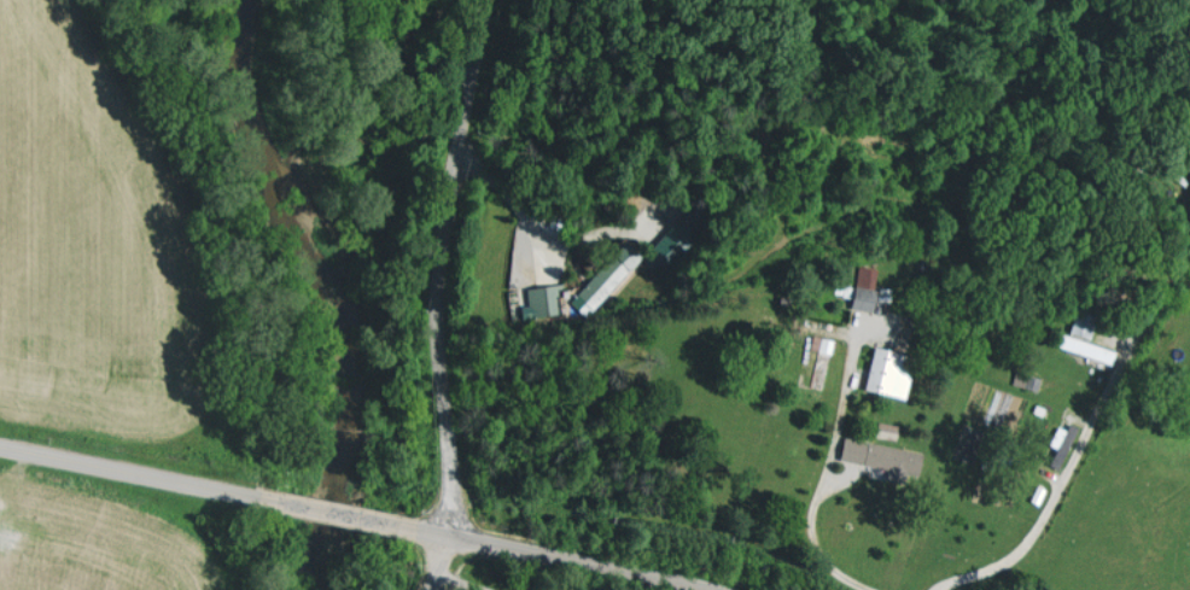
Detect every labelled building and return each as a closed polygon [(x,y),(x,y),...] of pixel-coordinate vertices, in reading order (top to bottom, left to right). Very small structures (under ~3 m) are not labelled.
[(573,301),(589,316),(632,270),(615,255),(573,301)] [(548,287),(533,289),(535,303),(523,305),(525,316),(551,313),(548,287)] [(814,348),(834,354),(838,341),(818,335),(814,348)] [(871,389),(908,398),(918,357),(881,348),(871,389)] [(1015,383),(1036,390),(1041,375),(1020,368),(1015,383)] [(925,475),(929,452),(848,438),(844,461),(892,469),(890,478),(905,480),(906,473),(925,475)]
